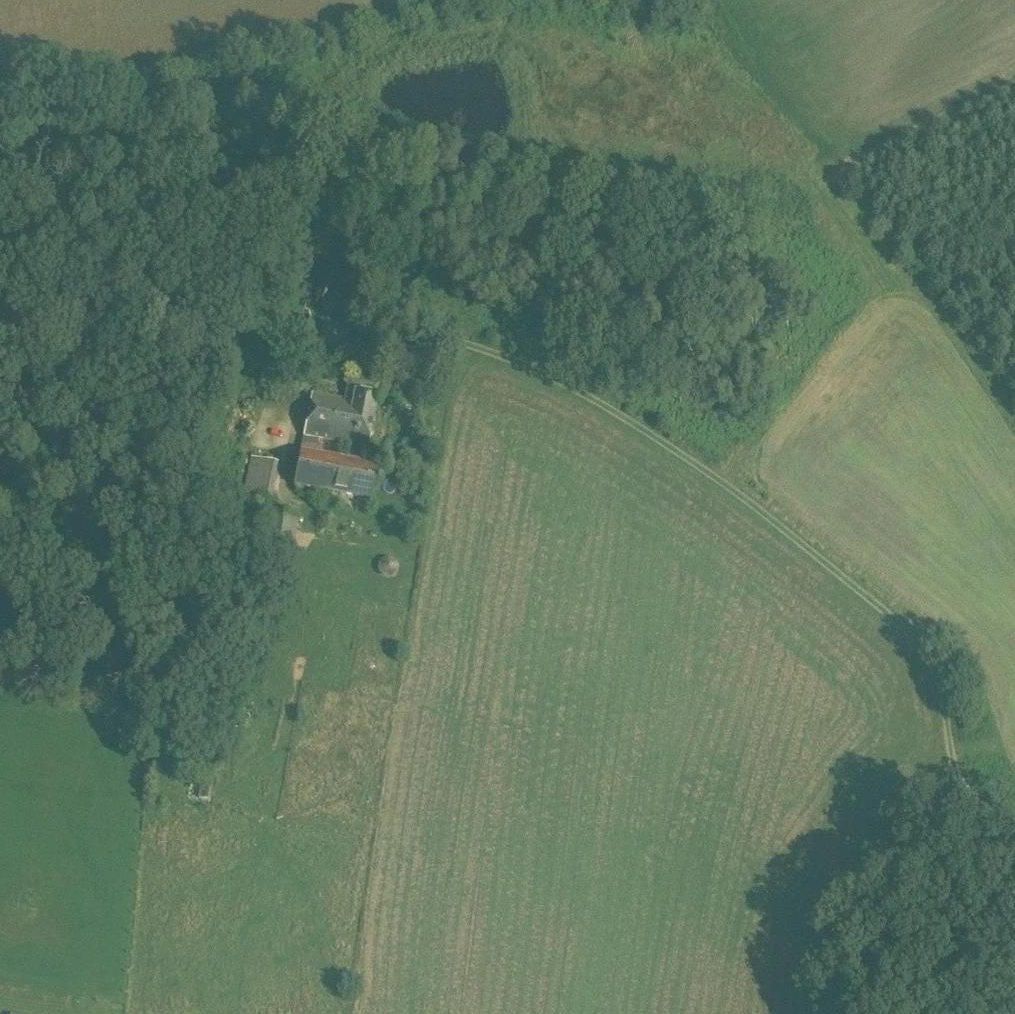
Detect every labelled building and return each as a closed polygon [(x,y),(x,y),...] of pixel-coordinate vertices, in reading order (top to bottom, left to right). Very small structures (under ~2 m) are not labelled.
[(396,396),(399,383),(384,380),(381,393),(396,396)] [(355,393),(347,391),(345,400),(313,394),(305,436),(351,445),(348,460),(302,452),(295,486),(371,500),(378,466),(356,462),(359,447),(367,449),(377,398),(375,398),(376,396),(355,392),(355,393)] [(259,471),(264,497),(279,493),(273,467),(259,471)] [(287,577),(299,515),(259,507),(255,526),(265,528),(256,571),(287,577)] [(209,801),(212,786),(200,784),(197,799),(209,801)]
